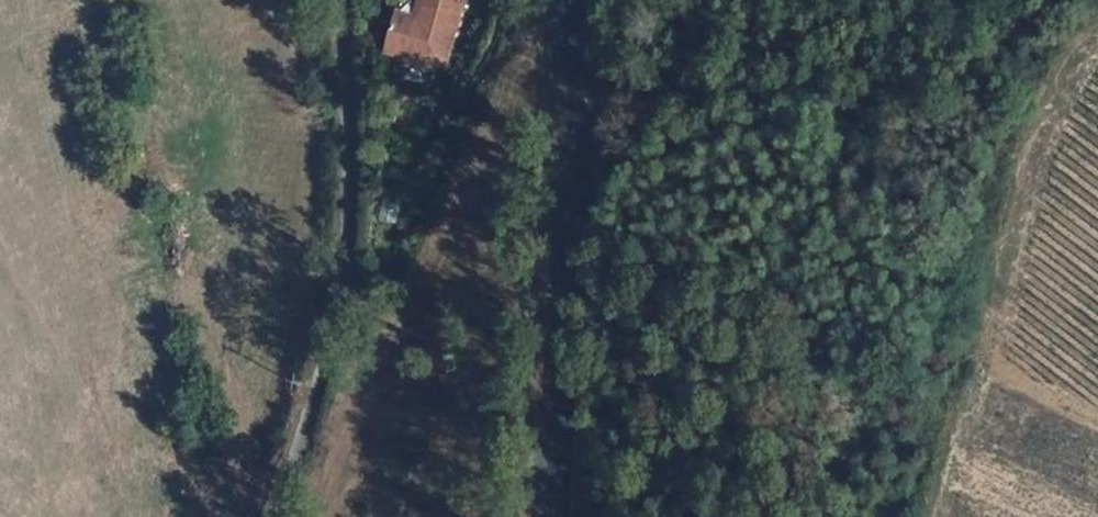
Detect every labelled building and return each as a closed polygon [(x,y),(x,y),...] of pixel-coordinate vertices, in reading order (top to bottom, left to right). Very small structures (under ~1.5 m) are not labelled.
[(448,14),(410,5),(406,21),(401,38),(399,49),(380,44),(374,72),(429,87),(448,14)] [(401,38),(383,33),(380,44),(399,49),(401,38)]
